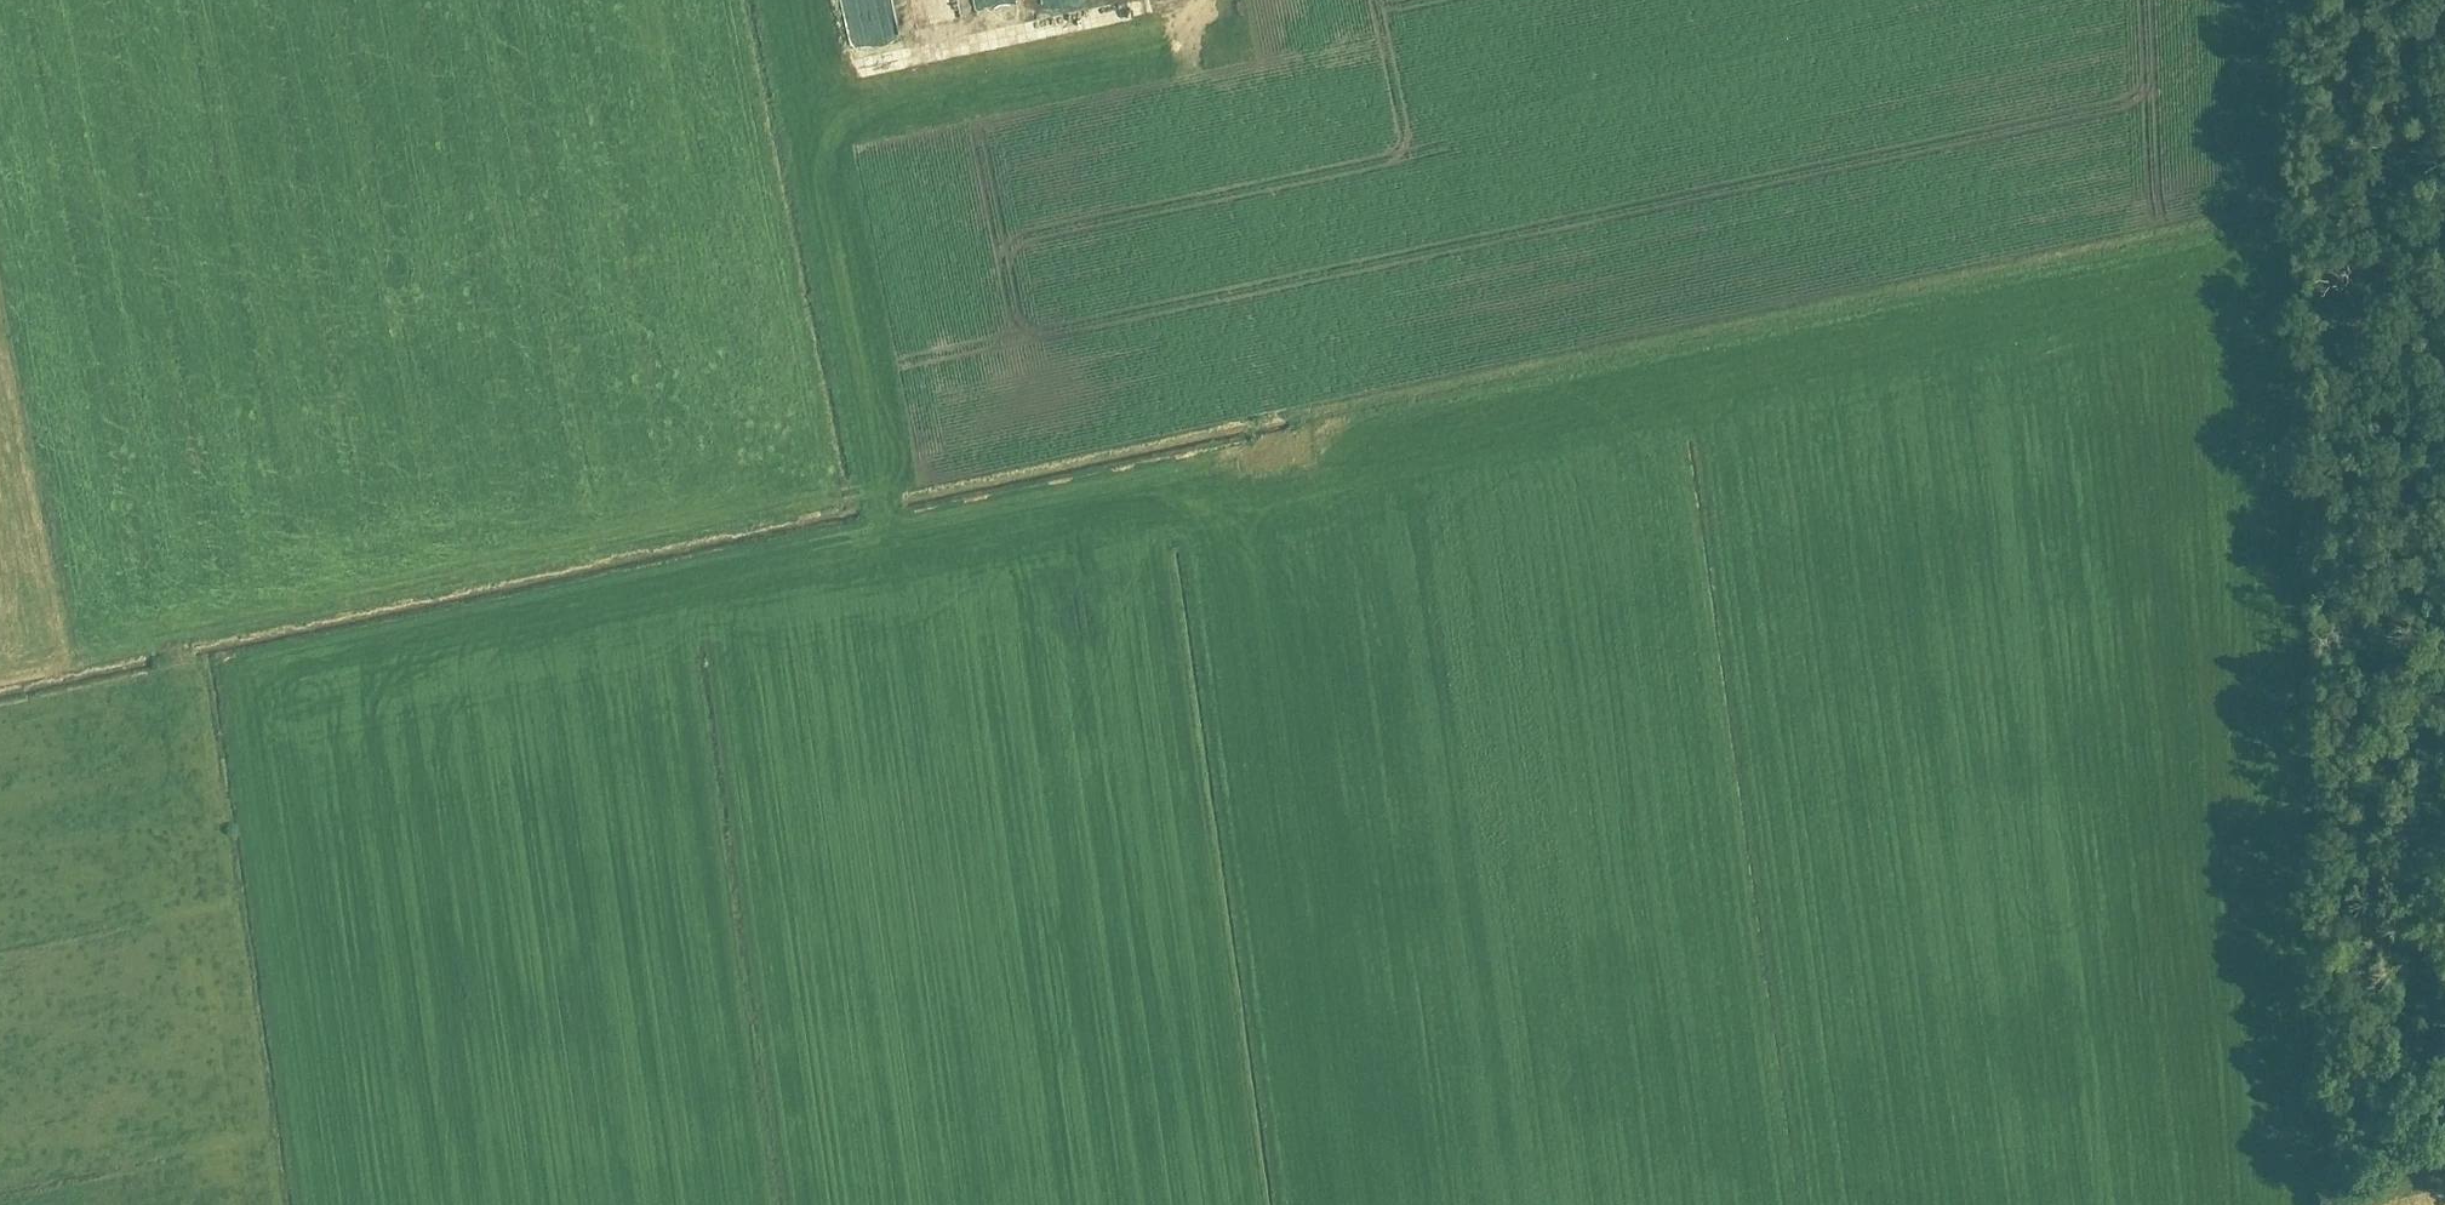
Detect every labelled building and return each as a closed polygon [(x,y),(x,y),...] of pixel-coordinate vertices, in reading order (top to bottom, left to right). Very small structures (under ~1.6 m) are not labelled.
[(959,0),(920,0),(927,30),(963,22),(959,0)] [(858,5),(863,52),(903,48),(899,1),(858,5)]
